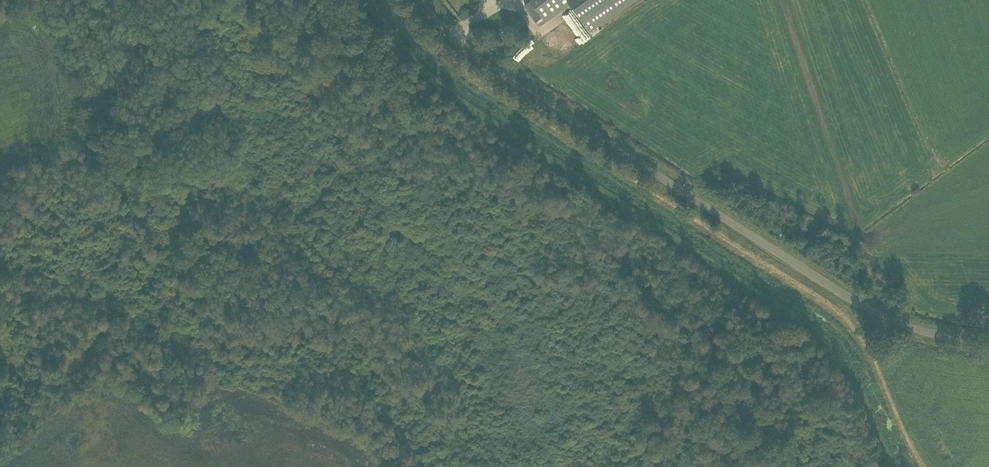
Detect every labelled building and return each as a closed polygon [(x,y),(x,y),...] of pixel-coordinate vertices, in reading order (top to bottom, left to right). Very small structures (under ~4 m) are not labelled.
[(545,20),(571,2),(589,29),(631,0),(531,0),(545,20)]
